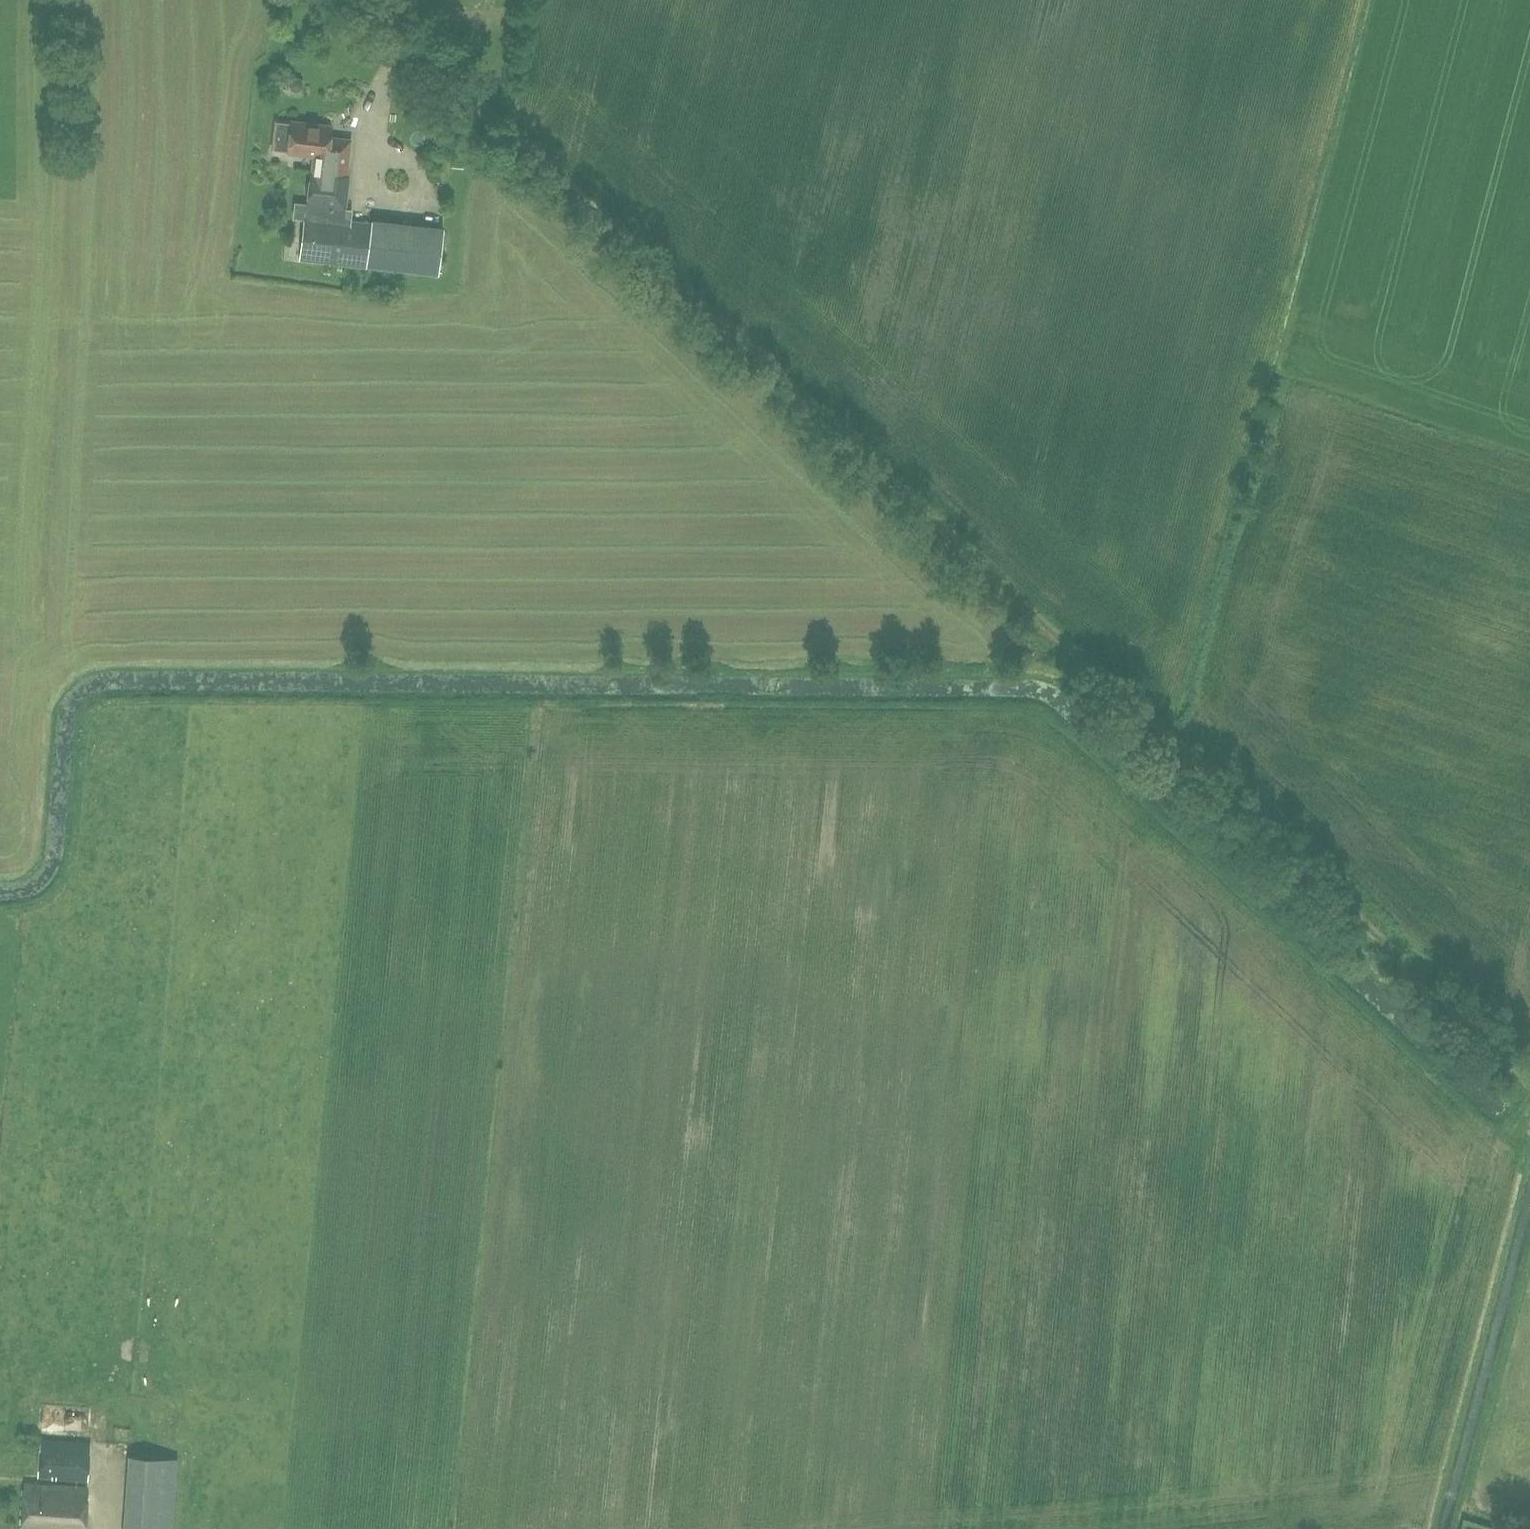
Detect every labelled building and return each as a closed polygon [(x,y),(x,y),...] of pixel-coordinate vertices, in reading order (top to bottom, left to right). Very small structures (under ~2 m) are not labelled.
[(314,166),(346,169),(350,140),(330,137),(332,126),(292,121),(288,151),(315,154),(314,166)] [(308,204),(307,215),(343,219),(349,175),(346,175),(346,169),(314,166),(313,172),(311,171),(307,204),(308,204)] [(343,219),(307,215),(306,214),(301,258),(439,274),(444,231),(343,219)] [(91,1443),(41,1440),(39,1476),(89,1479),(91,1443)] [(176,1460),(129,1457),(125,1528),(171,1528),(176,1460)] [(22,1528),(84,1528),(87,1488),(26,1483),(22,1528)]
